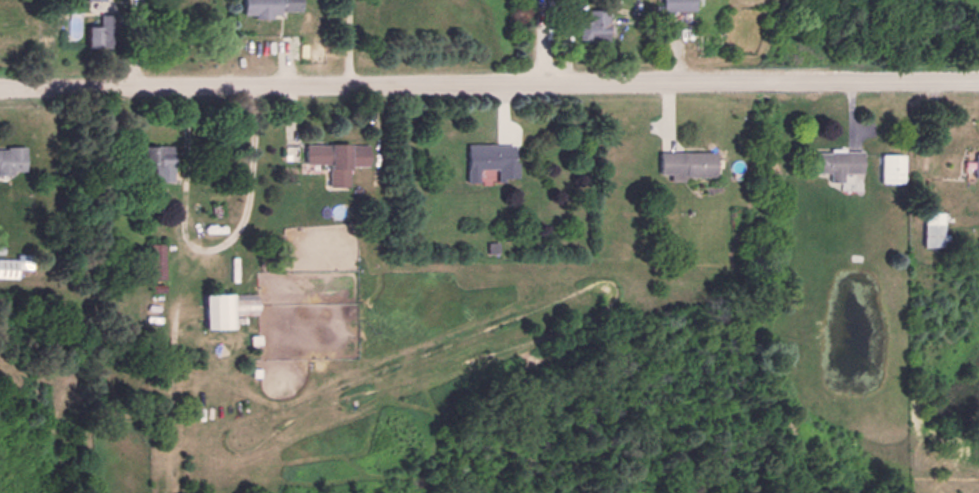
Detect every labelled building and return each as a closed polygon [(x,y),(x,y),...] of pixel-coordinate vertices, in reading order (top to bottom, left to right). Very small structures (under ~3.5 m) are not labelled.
[(244,14),(305,13),(305,0),(244,0),(244,14)] [(700,0),(661,0),(661,10),(700,10),(700,0)] [(584,7),(584,40),(610,40),(610,7),(584,7)] [(87,45),(107,45),(107,21),(87,21),(87,45)] [(355,142),(309,143),(309,163),(332,162),(332,187),(355,187),(355,142)] [(520,143),(470,142),(470,181),(485,182),(485,169),(519,169),(520,143)] [(176,144),(146,144),(146,180),(176,180),(176,144)] [(28,173),(27,146),(0,146),(0,173),(28,173)] [(660,176),(721,176),(721,150),(660,150),(660,176)] [(807,150),(808,172),(824,172),(824,181),(836,181),(836,173),(858,172),(857,150),(807,150)] [(978,177),(978,153),(967,153),(967,177),(978,177)] [(899,154),(875,154),(875,183),(899,183),(899,154)] [(936,211),(916,211),(916,246),(936,246),(936,211)] [(19,276),(19,267),(33,267),(33,255),(0,255),(0,276),(19,276)] [(211,293),(213,328),(241,327),(240,314),(263,314),(262,291),(211,293)]
